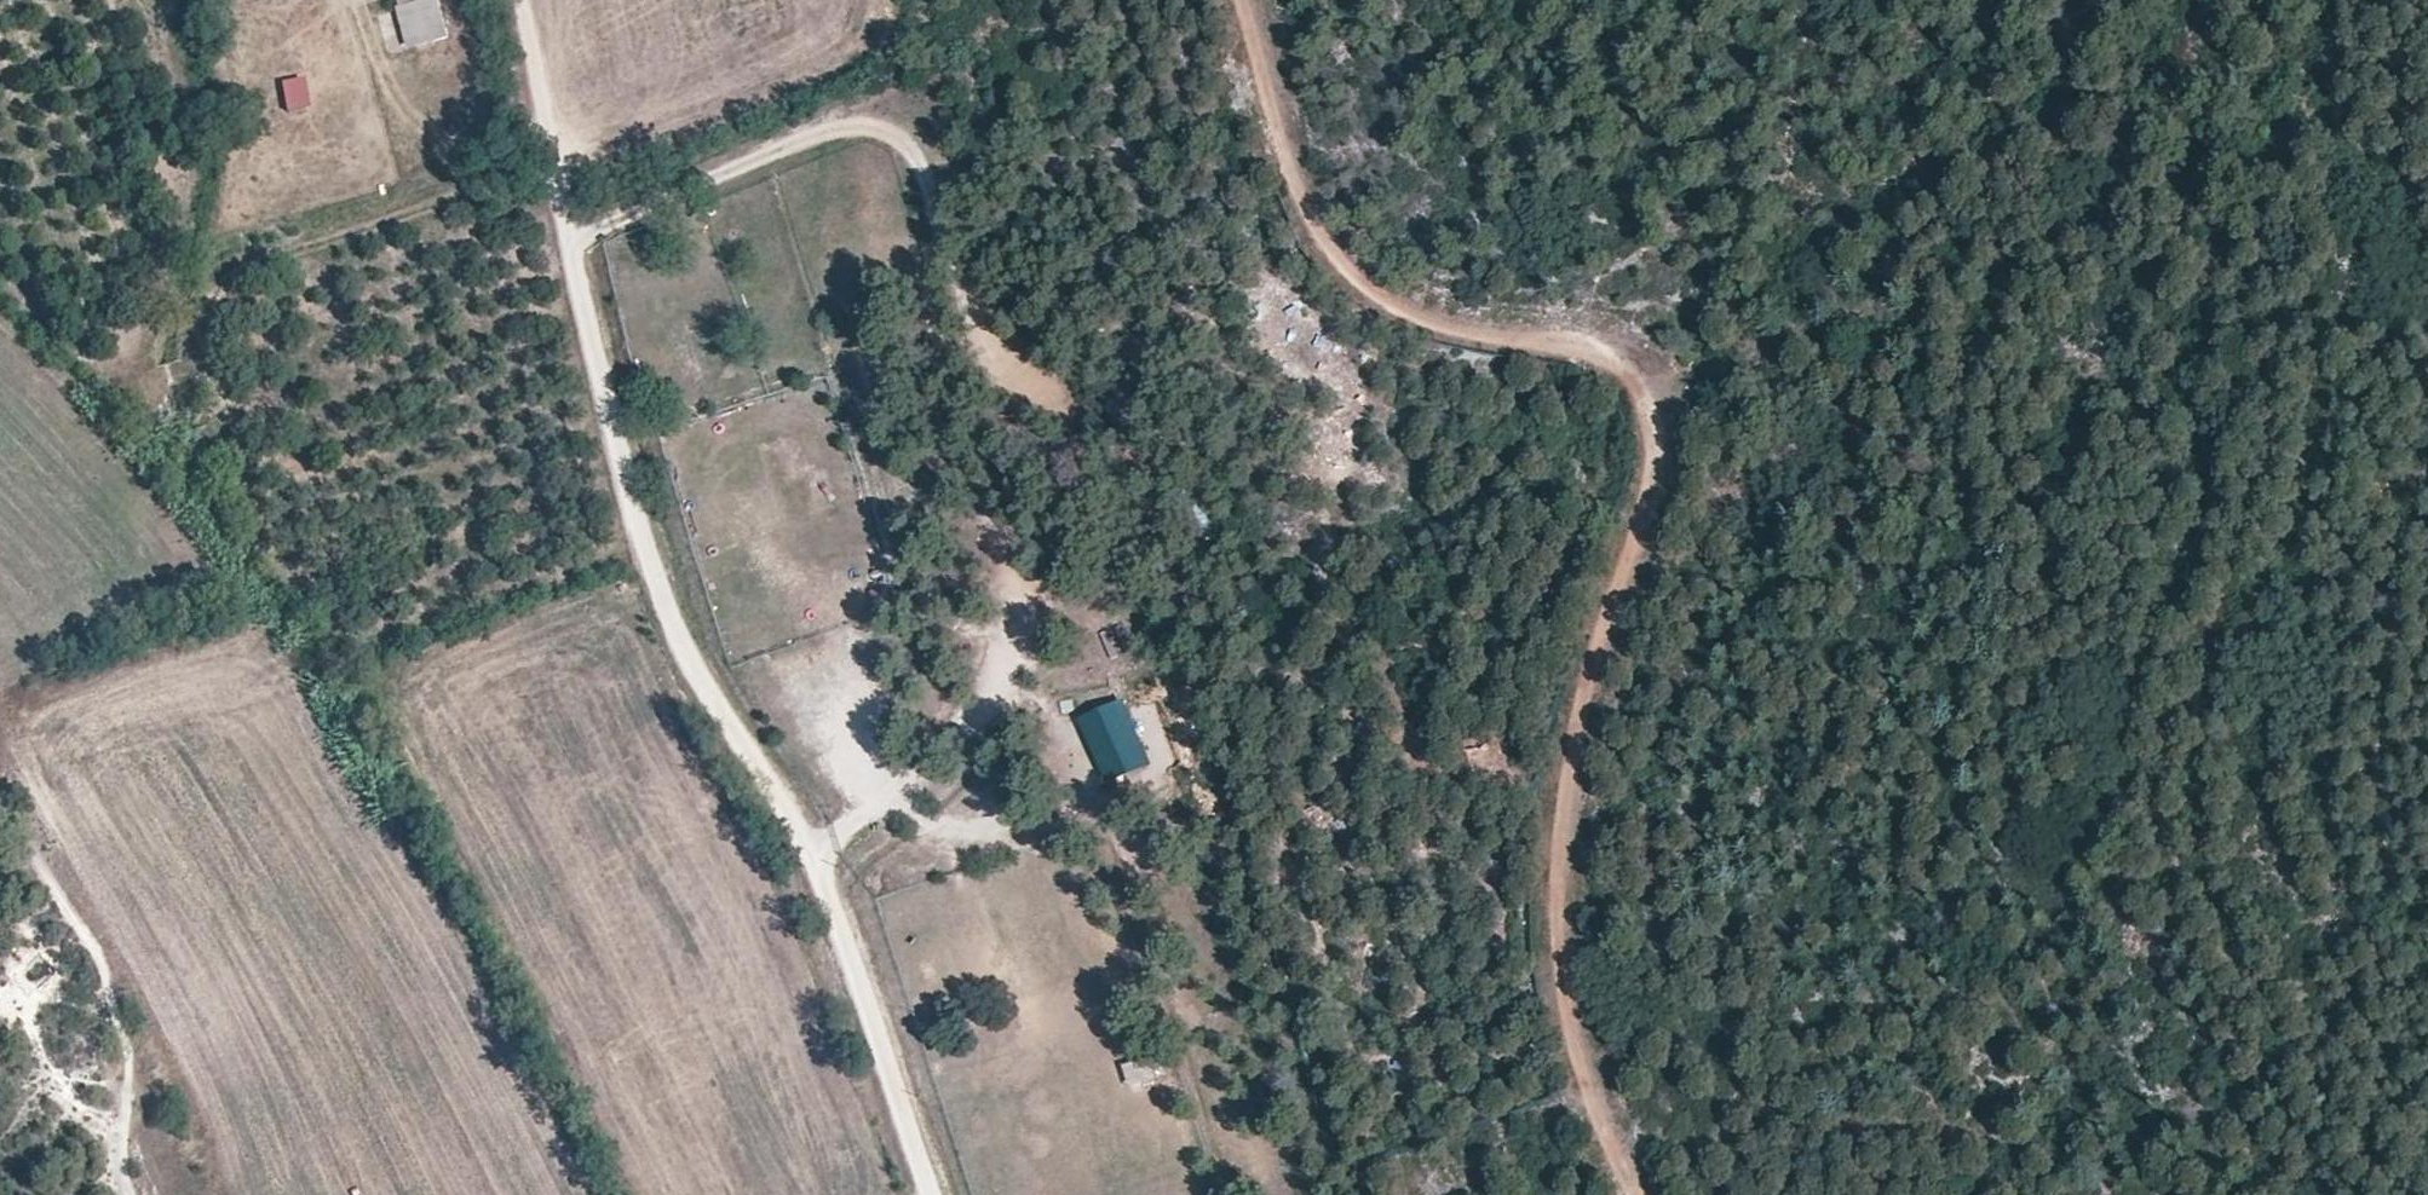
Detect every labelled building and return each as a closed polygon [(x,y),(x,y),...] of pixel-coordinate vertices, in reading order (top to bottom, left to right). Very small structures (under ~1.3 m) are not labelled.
[(440,0),(398,0),(412,50),(450,39),(440,0)] [(395,10),(378,13),(384,51),(401,48),(395,10)] [(312,109),(307,80),(283,84),(289,113),(312,109)] [(1150,768),(1120,699),(1088,713),(1118,781),(1150,768)]
